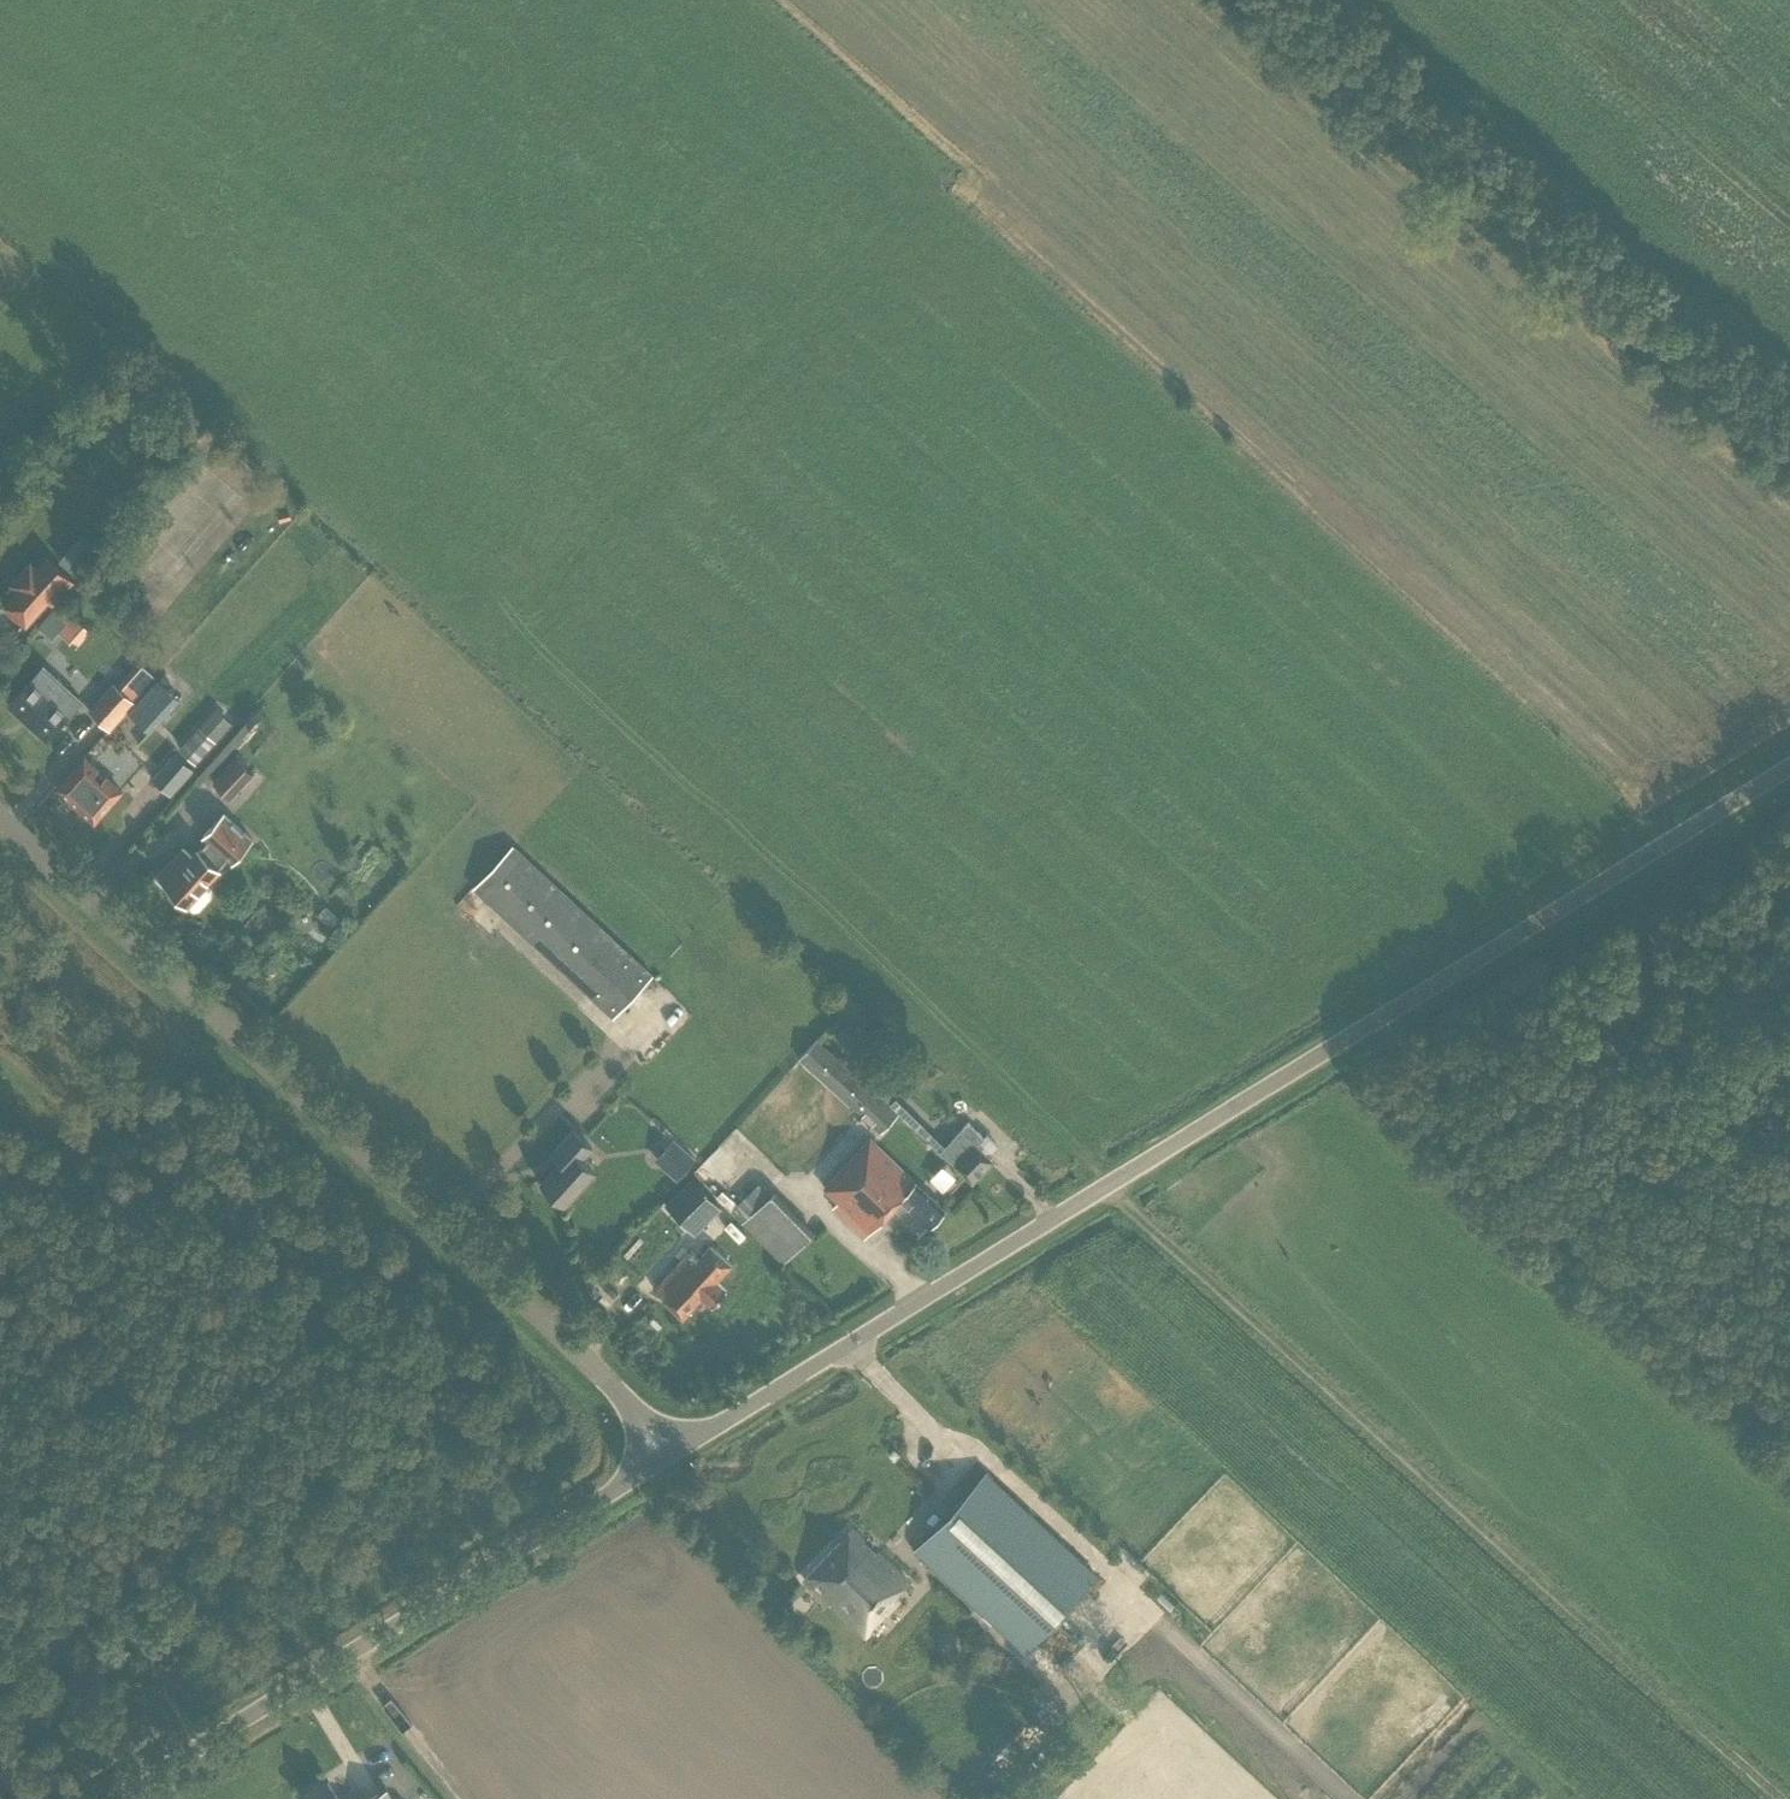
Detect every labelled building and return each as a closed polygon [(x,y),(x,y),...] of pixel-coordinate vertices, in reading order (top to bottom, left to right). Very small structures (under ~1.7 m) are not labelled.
[(97,559),(108,569),(124,550),(113,541),(97,559)] [(3,604),(26,625),(69,577),(46,556),(37,566),(29,560),(8,583),(16,590),(3,604)] [(61,604),(39,629),(53,641),(75,616),(61,604)] [(46,666),(9,704),(47,739),(82,702),(46,666)] [(160,678),(128,712),(152,733),(183,699),(168,685),(174,679),(167,673),(162,679),(160,678)] [(115,684),(91,712),(111,728),(135,702),(115,684)] [(178,749),(195,764),(222,733),(205,718),(178,749)] [(151,777),(171,795),(193,769),(173,752),(151,777)] [(216,780),(234,796),(257,771),(239,755),(216,780)] [(85,758),(58,789),(95,822),(122,791),(85,758)] [(207,886),(231,859),(233,862),(253,840),(225,814),(205,835),(210,840),(195,857),(185,849),(158,879),(188,906),(193,911),(200,910),(212,897),(212,890),(207,886)] [(512,847),(475,887),(615,1018),(653,978),(512,847)] [(891,1106),(818,1040),(801,1058),(882,1132),(899,1114),(891,1106)] [(985,1138),(969,1123),(947,1146),(897,1099),(891,1106),(899,1114),(946,1155),(973,1182),(994,1161),(978,1146),(985,1138)] [(660,1153),(681,1172),(711,1139),(700,1129),(683,1147),(673,1138),(660,1153)] [(563,1163),(542,1185),(564,1205),(595,1171),(582,1160),(593,1148),(574,1130),(552,1153),(563,1163)] [(871,1139),(825,1188),(839,1202),(833,1208),(865,1238),(893,1208),(910,1223),(918,1215),(931,1226),(946,1210),(871,1139)] [(726,1155),(702,1179),(758,1235),(781,1211),(726,1155)] [(666,1205),(695,1234),(722,1207),(693,1178),(666,1205)] [(712,1246),(698,1261),(689,1253),(656,1290),(669,1302),(668,1304),(684,1319),(703,1298),(713,1307),(728,1290),(718,1281),(732,1265),(712,1246)] [(949,1514),(906,1474),(873,1508),(1027,1651),(1097,1575),(987,1473),(949,1514)] [(853,1529),(805,1579),(866,1637),(901,1599),(895,1595),(909,1580),(853,1529)] [(329,1781),(301,1798),(340,1798),(329,1781)]
